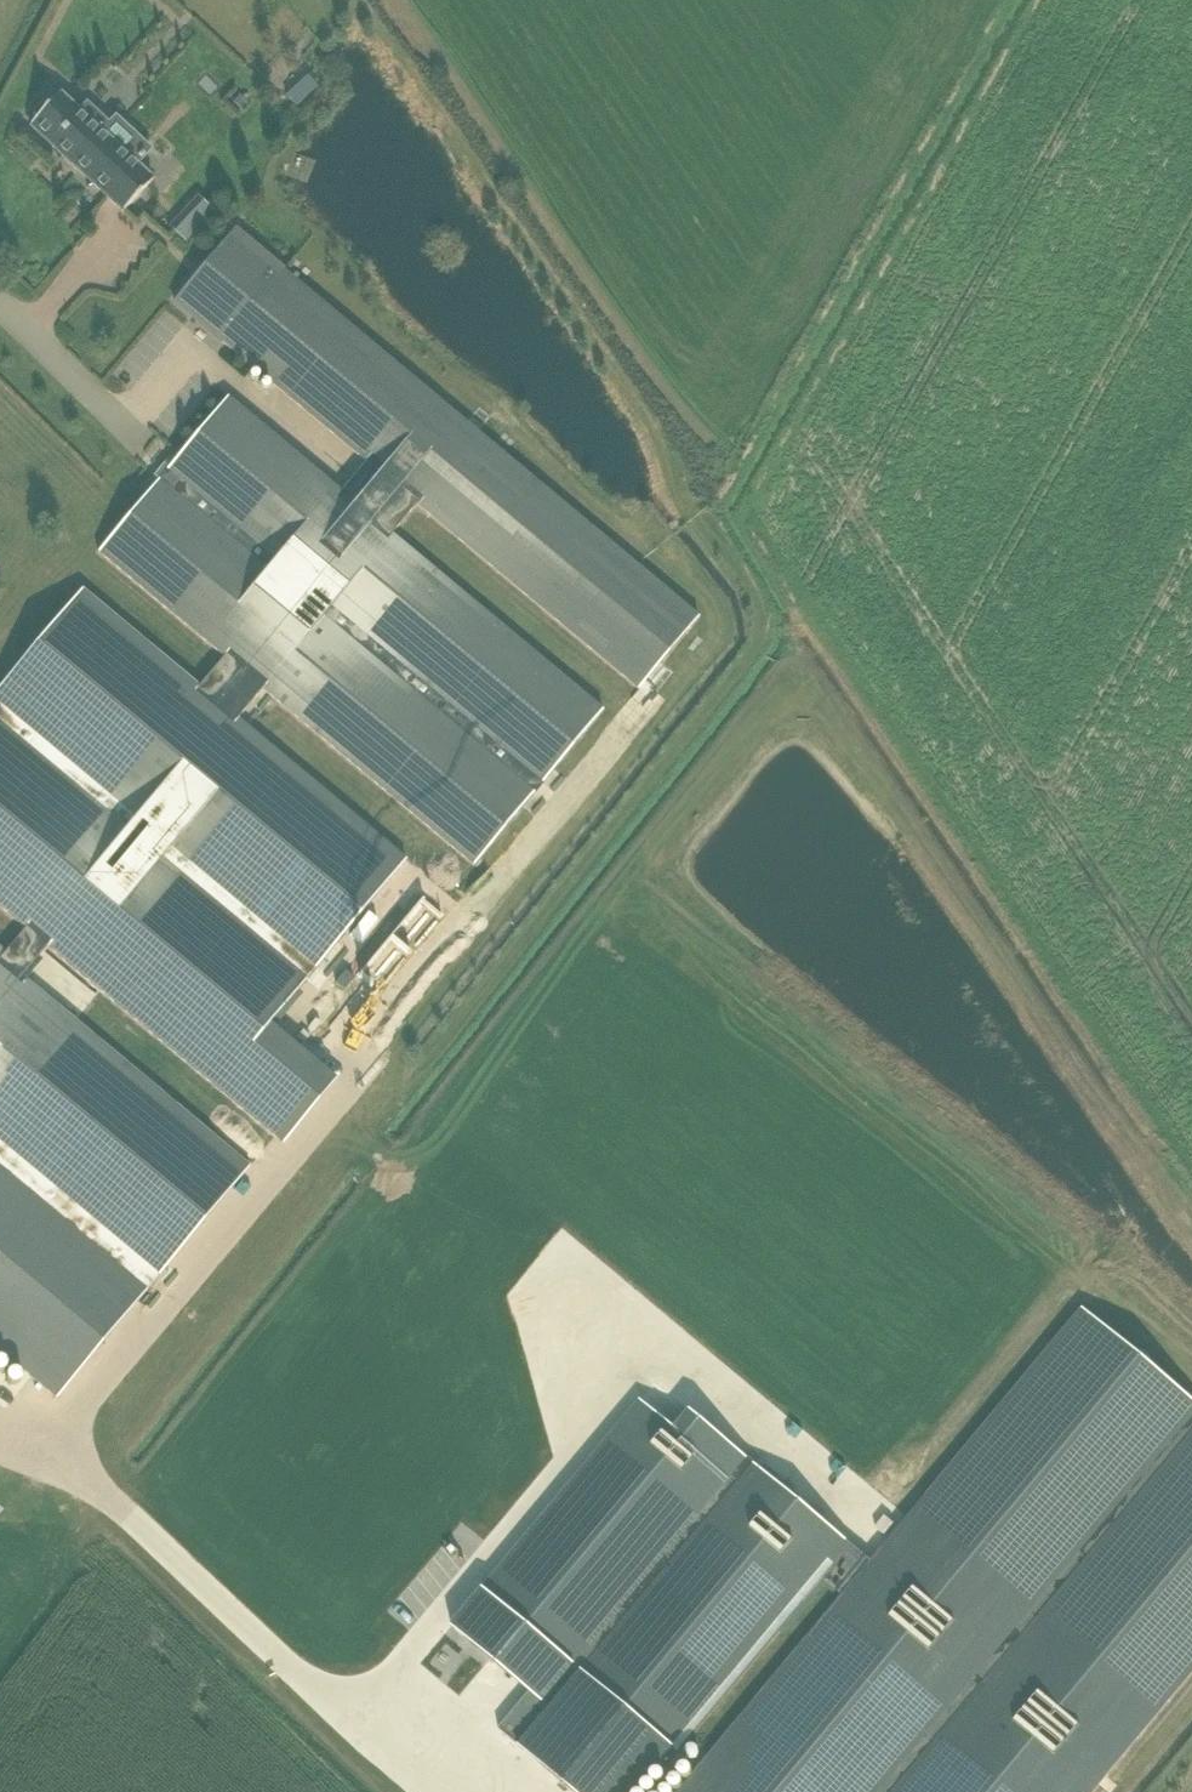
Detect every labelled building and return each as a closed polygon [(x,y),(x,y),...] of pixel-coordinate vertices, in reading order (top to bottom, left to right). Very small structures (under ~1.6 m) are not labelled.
[(78,110),(60,93),(52,101),(48,96),(32,113),(37,117),(30,125),(123,212),(153,179),(103,133),(111,124),(86,100),(78,110)] [(240,95),(234,102),(243,111),(250,104),(240,95)] [(57,1398),(251,1166),(23,976),(48,946),(284,1143),(336,1080),(269,1024),(406,860),(238,719),(263,689),(474,865),(603,710),(392,534),(417,504),(638,689),(699,617),(235,229),(175,302),(366,462),(341,491),(227,397),(98,552),(224,656),(199,686),(82,589),(0,687),(0,907),(25,928),(6,952),(0,947),(0,1350),(57,1398)] [(451,1626),(530,1692),(499,1729),(574,1791),(636,1791),(817,1575),(843,1596),(679,1791),(1093,1791),(1191,1673),(1191,1400),(1083,1308),(871,1562),(739,1451),(734,1457),(739,1460),(731,1469),(727,1466),(724,1470),(675,1429),(640,1400),(451,1626)]
